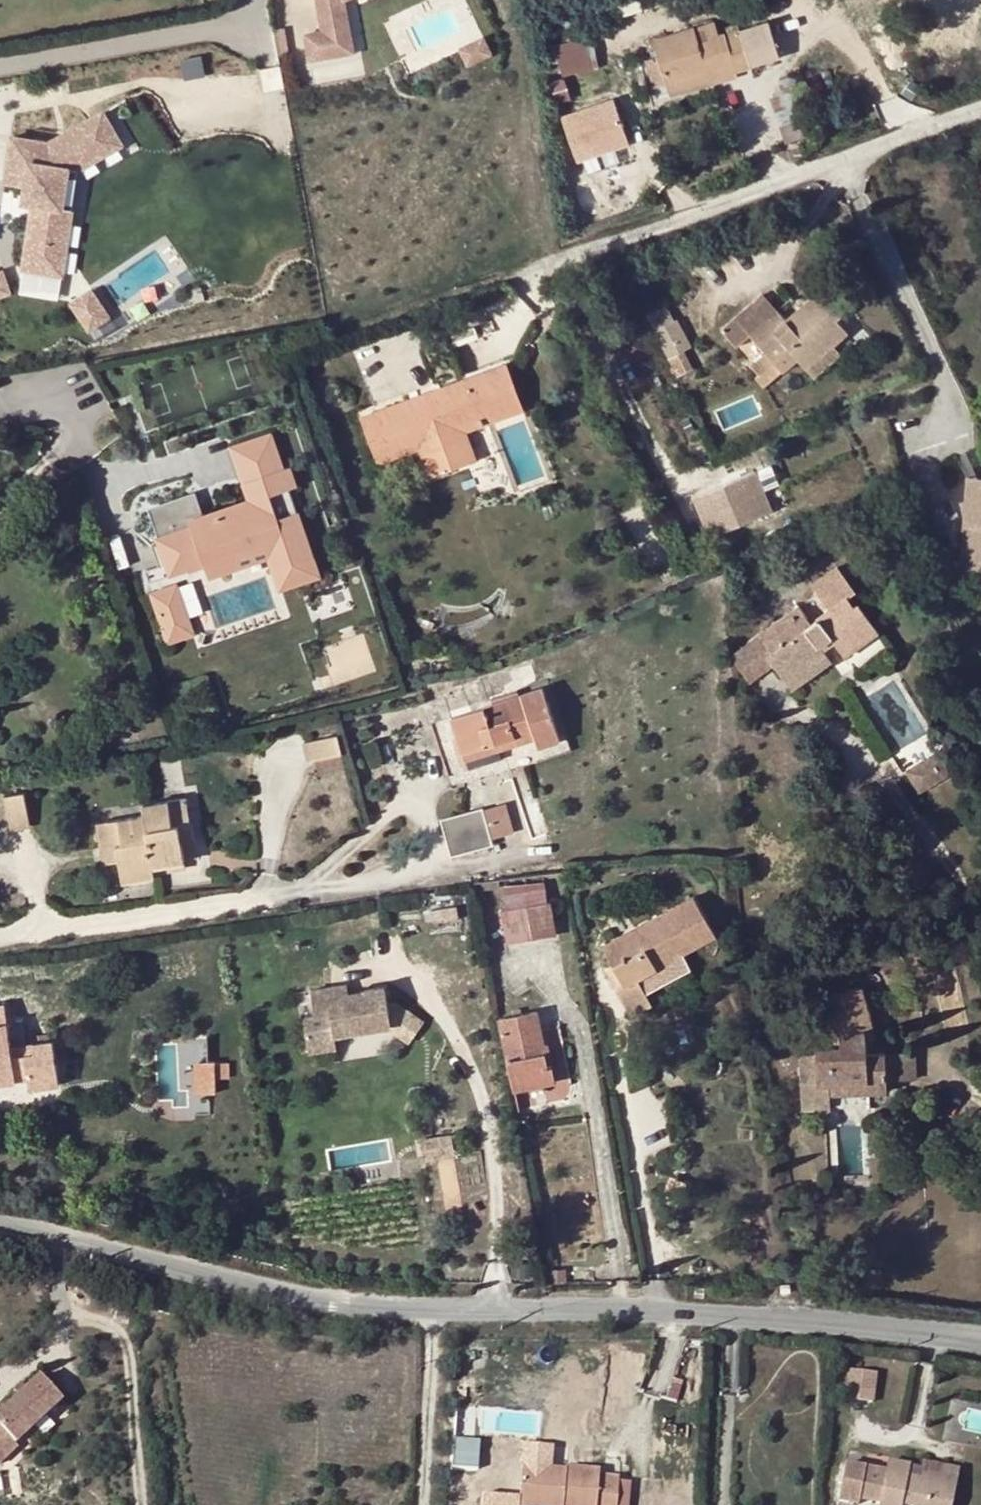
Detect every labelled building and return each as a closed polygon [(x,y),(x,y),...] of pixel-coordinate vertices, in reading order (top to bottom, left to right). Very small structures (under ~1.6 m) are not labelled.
[(323,31),(305,35),(310,60),(337,55),(332,26),(348,23),(343,0),(317,0),(323,31)] [(337,55),(353,52),(348,23),(332,26),(337,55)] [(666,82),(667,86),(707,73),(732,64),(735,72),(751,67),(739,31),(699,43),(693,26),(652,39),(660,62),(649,66),(655,86),(666,82)] [(479,50),(471,34),(448,45),(456,61),(479,50)] [(589,35),(556,40),(562,72),(594,67),(589,35)] [(707,73),(710,80),(735,72),(732,64),(707,73)] [(707,73),(667,86),(671,96),(711,84),(710,80),(707,73)] [(559,113),(575,161),(629,142),(612,95),(559,113)] [(50,142),(12,136),(5,181),(26,184),(23,201),(34,203),(45,205),(43,217),(32,215),(24,269),(62,274),(78,169),(122,144),(103,112),(64,134),(63,144),(50,142)] [(50,142),(63,144),(64,134),(50,142)] [(798,144),(787,148),(791,162),(802,159),(798,144)] [(967,188),(972,204),(980,201),(980,190),(979,184),(967,188)] [(43,217),(45,205),(34,203),(32,215),(43,217)] [(4,269),(0,270),(0,297),(11,293),(4,269)] [(786,321),(778,312),(775,309),(764,319),(756,309),(723,338),(738,354),(753,341),(773,363),(782,372),(796,359),(813,378),(840,354),(833,346),(848,333),(837,322),(847,313),(823,287),(798,310),(804,317),(792,328),(786,321)] [(111,317),(91,288),(70,302),(89,331),(111,317)] [(766,300),(756,309),(764,319),(775,309),(766,300)] [(790,301),(778,312),(786,321),(798,310),(790,301)] [(667,304),(647,315),(655,330),(675,320),(667,304)] [(798,310),(786,321),(792,328),(804,317),(798,310)] [(857,324),(847,313),(837,322),(848,333),(857,324)] [(655,330),(653,331),(667,359),(685,351),(691,347),(677,319),(675,320),(655,330)] [(694,369),(685,351),(667,359),(665,360),(674,379),(694,369)] [(507,362),(360,417),(378,464),(417,449),(428,477),(477,458),(467,431),(525,409),(507,362)] [(782,372),(773,363),(755,378),(764,388),(782,372)] [(233,450),(244,484),(283,471),(271,437),(233,450)] [(295,489),(289,470),(283,471),(244,484),(251,503),(253,510),(239,514),(238,511),(205,523),(204,519),(201,510),(188,515),(184,502),(155,513),(164,540),(159,541),(169,573),(186,567),(188,573),(205,567),(206,573),(238,562),(236,557),(265,547),(269,559),(270,561),(308,548),(297,515),(278,521),(270,498),(295,489)] [(750,474),(710,490),(725,530),(766,514),(750,474)] [(964,481),(962,559),(980,560),(978,600),(980,600),(980,482),(964,481)] [(710,490),(687,499),(702,539),(725,530),(710,490)] [(197,498),(184,502),(188,515),(201,510),(197,498)] [(204,519),(205,523),(238,511),(239,514),(253,510),(251,503),(204,519)] [(164,540),(155,513),(150,514),(159,541),(164,540)] [(238,562),(206,573),(208,579),(269,559),(265,547),(236,557),(238,562)] [(308,548),(270,561),(276,579),(314,567),(308,548)] [(754,640),(772,664),(782,679),(800,666),(804,672),(826,655),(822,650),(832,643),(843,656),(879,630),(856,602),(853,605),(848,597),(855,592),(837,568),(811,587),(827,609),(809,622),(798,606),(754,640)] [(192,636),(176,589),(152,597),(168,644),(192,636)] [(754,640),(734,654),(735,662),(749,681),(772,664),(754,640)] [(831,661),(826,655),(804,672),(800,666),(782,679),(791,691),(831,661)] [(493,703),(451,717),(469,769),(502,758),(498,748),(534,736),(538,745),(558,739),(540,687),(517,694),(515,689),(490,697),(493,703)] [(337,733),(304,740),(309,760),(315,758),(342,753),(337,733)] [(938,750),(907,769),(919,789),(950,770),(938,750)] [(342,753),(315,758),(319,775),(345,769),(342,753)] [(24,792),(5,796),(11,828),(30,824),(24,792)] [(144,815),(153,857),(183,853),(181,842),(193,841),(186,799),(144,805),(144,815)] [(482,807),(493,844),(513,838),(502,801),(482,807)] [(440,819),(451,856),(493,844),(482,807),(440,819)] [(154,865),(153,857),(144,815),(97,823),(101,846),(117,843),(119,859),(123,881),(155,876),(154,865)] [(117,843),(101,846),(103,862),(119,859),(117,843)] [(183,853),(153,857),(154,865),(184,860),(183,853)] [(556,935),(550,901),(546,901),(543,879),(503,887),(507,909),(500,910),(506,943),(556,935)] [(602,947),(611,964),(623,984),(615,988),(631,1015),(652,1004),(643,989),(636,977),(682,952),(715,933),(694,896),(602,947)] [(565,898),(550,901),(556,935),(572,932),(565,898)] [(458,905),(430,909),(432,923),(459,919),(458,905)] [(689,962),(682,952),(636,977),(643,989),(689,962)] [(623,984),(611,964),(604,968),(615,988),(623,984)] [(387,1020),(391,1019),(387,997),(384,981),(360,985),(356,991),(348,993),(347,988),(345,980),(310,986),(314,1012),(304,1014),(310,1047),(336,1042),(334,1030),(387,1020)] [(866,1042),(863,1031),(875,1028),(863,985),(823,996),(833,1035),(837,1036),(837,1041),(840,1041),(841,1046),(816,1047),(816,1054),(817,1083),(829,1083),(867,1082),(867,1077),(886,1077),(885,1054),(867,1054),(866,1042)] [(387,1020),(411,1033),(423,1011),(394,996),(387,997),(391,1019),(387,1020)] [(12,1079),(8,1048),(2,1003),(0,1004),(0,1081),(12,1079)] [(545,1064),(542,1051),(535,1011),(500,1019),(514,1087),(554,1079),(551,1063),(545,1064)] [(54,1041),(8,1048),(12,1079),(28,1078),(30,1089),(60,1084),(54,1041)] [(548,1050),(542,1051),(545,1064),(551,1063),(548,1050)] [(817,1083),(816,1054),(800,1054),(800,1108),(829,1107),(829,1095),(886,1094),(886,1083),(886,1077),(867,1077),(867,1082),(829,1083),(817,1083)] [(910,1054),(885,1054),(886,1077),(886,1083),(910,1082),(910,1054)] [(216,1061),(200,1062),(201,1094),(217,1093),(216,1078),(216,1063),(216,1061)] [(229,1062),(216,1063),(216,1078),(229,1077),(229,1062)] [(441,1112),(422,1115),(426,1136),(426,1139),(423,1140),(427,1159),(456,1154),(453,1134),(445,1136),(441,1112)] [(559,1272),(547,1272),(547,1283),(559,1283),(559,1272)] [(877,1374),(848,1370),(845,1400),(874,1404),(877,1374)] [(62,1400),(40,1377),(27,1390),(19,1398),(0,1415),(0,1464),(18,1446),(15,1443),(62,1400)] [(12,1391),(19,1398),(27,1390),(20,1383),(12,1391)] [(908,1476),(910,1466),(888,1461),(886,1472),(844,1463),(838,1496),(879,1504),(901,1504),(908,1476)] [(958,1471),(923,1464),(920,1478),(955,1486),(958,1471)] [(519,1504),(616,1504),(618,1482),(618,1478),(599,1476),(599,1470),(566,1466),(566,1470),(566,1473),(551,1472),(551,1468),(522,1466),(519,1504)] [(920,1478),(908,1476),(901,1504),(951,1504),(955,1486),(920,1478)] [(616,1504),(629,1504),(631,1483),(618,1482),(616,1504)]
